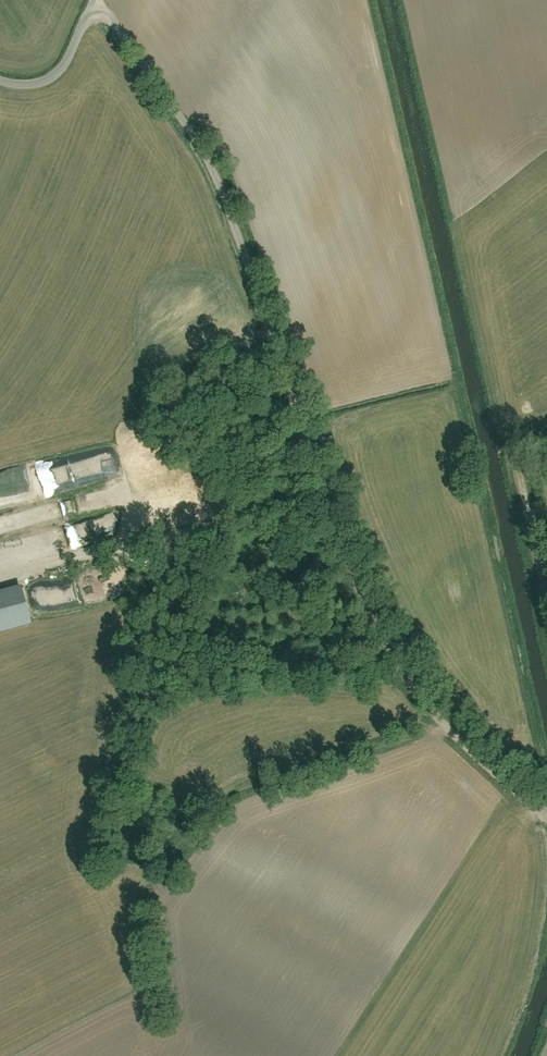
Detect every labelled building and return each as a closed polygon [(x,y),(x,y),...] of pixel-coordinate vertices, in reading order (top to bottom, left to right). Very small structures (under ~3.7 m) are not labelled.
[(29,509),(30,522),(45,521),(44,508),(29,509)]
